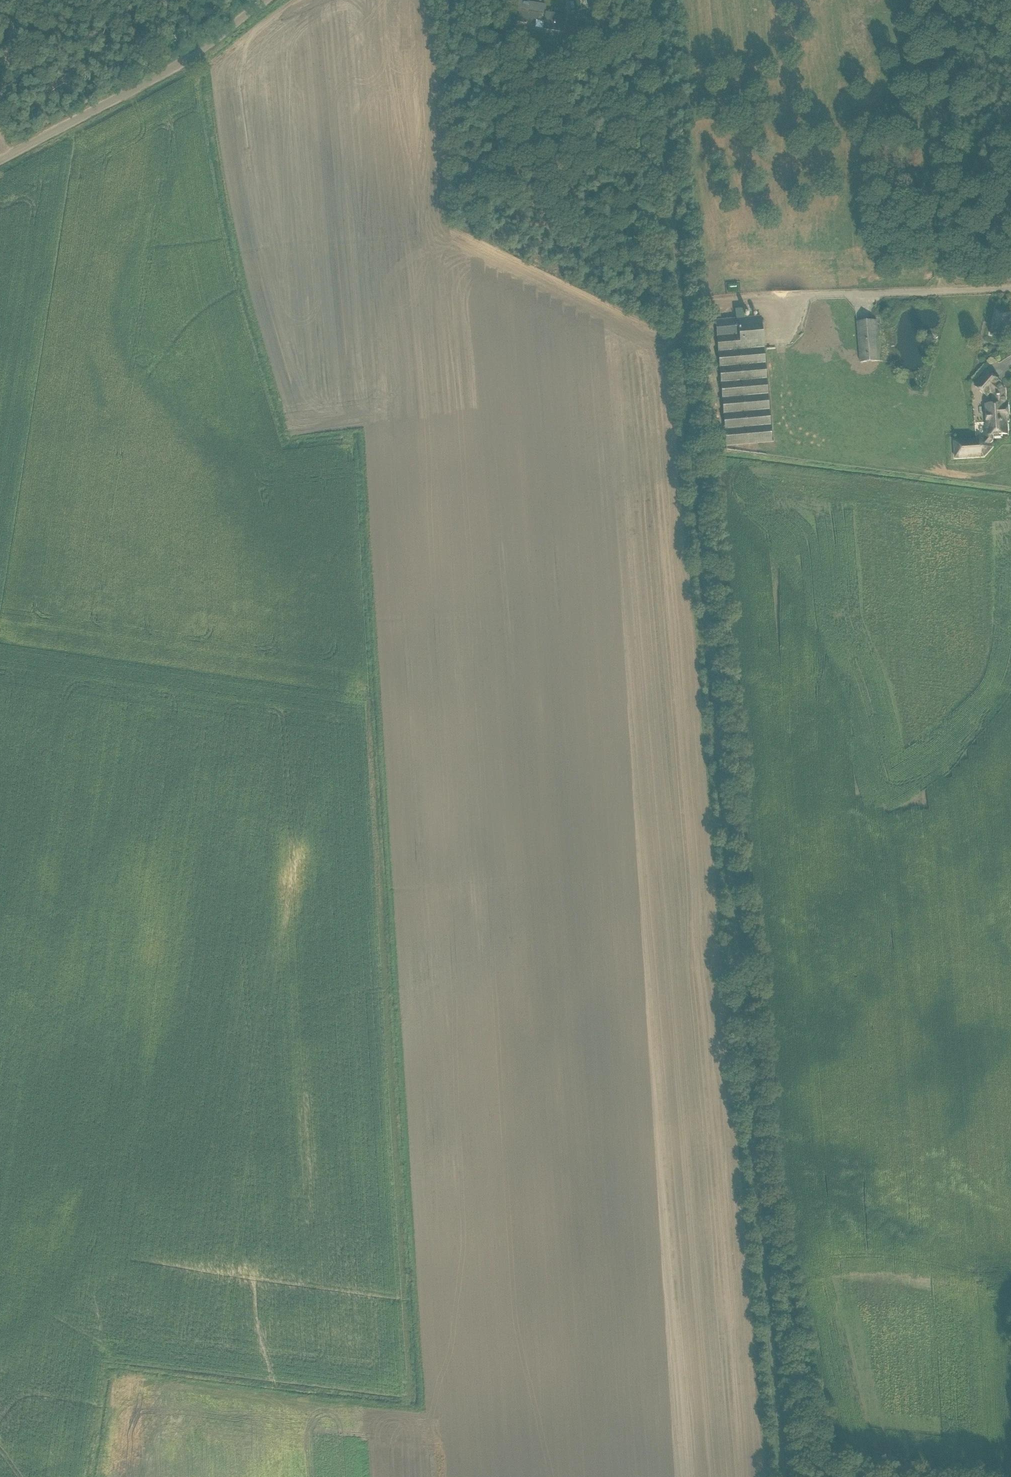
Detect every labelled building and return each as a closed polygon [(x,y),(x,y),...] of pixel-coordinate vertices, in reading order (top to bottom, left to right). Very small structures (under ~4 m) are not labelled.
[(576,5),(578,12),(588,9),(586,0),(575,0),(576,5)] [(519,1),(518,11),(516,20),(524,21),(525,16),(535,17),(534,27),(563,31),(565,16),(544,13),(545,5),(519,1)] [(719,288),(729,288),(728,280),(719,280),(719,288)] [(715,321),(716,330),(726,446),(771,442),(763,347),(760,317),(715,321)] [(877,321),(857,323),(858,332),(860,362),(880,361),(878,331),(877,321)] [(987,371),(975,386),(988,397),(991,394),(992,395),(993,405),(987,405),(989,423),(990,423),(991,432),(986,432),(987,438),(982,444),(981,444),(976,440),(954,441),(955,458),(984,457),(992,447),(989,444),(992,440),(992,435),(1007,434),(1007,422),(1008,421),(1007,404),(1006,404),(1005,389),(996,381),(997,380),(987,371)]
